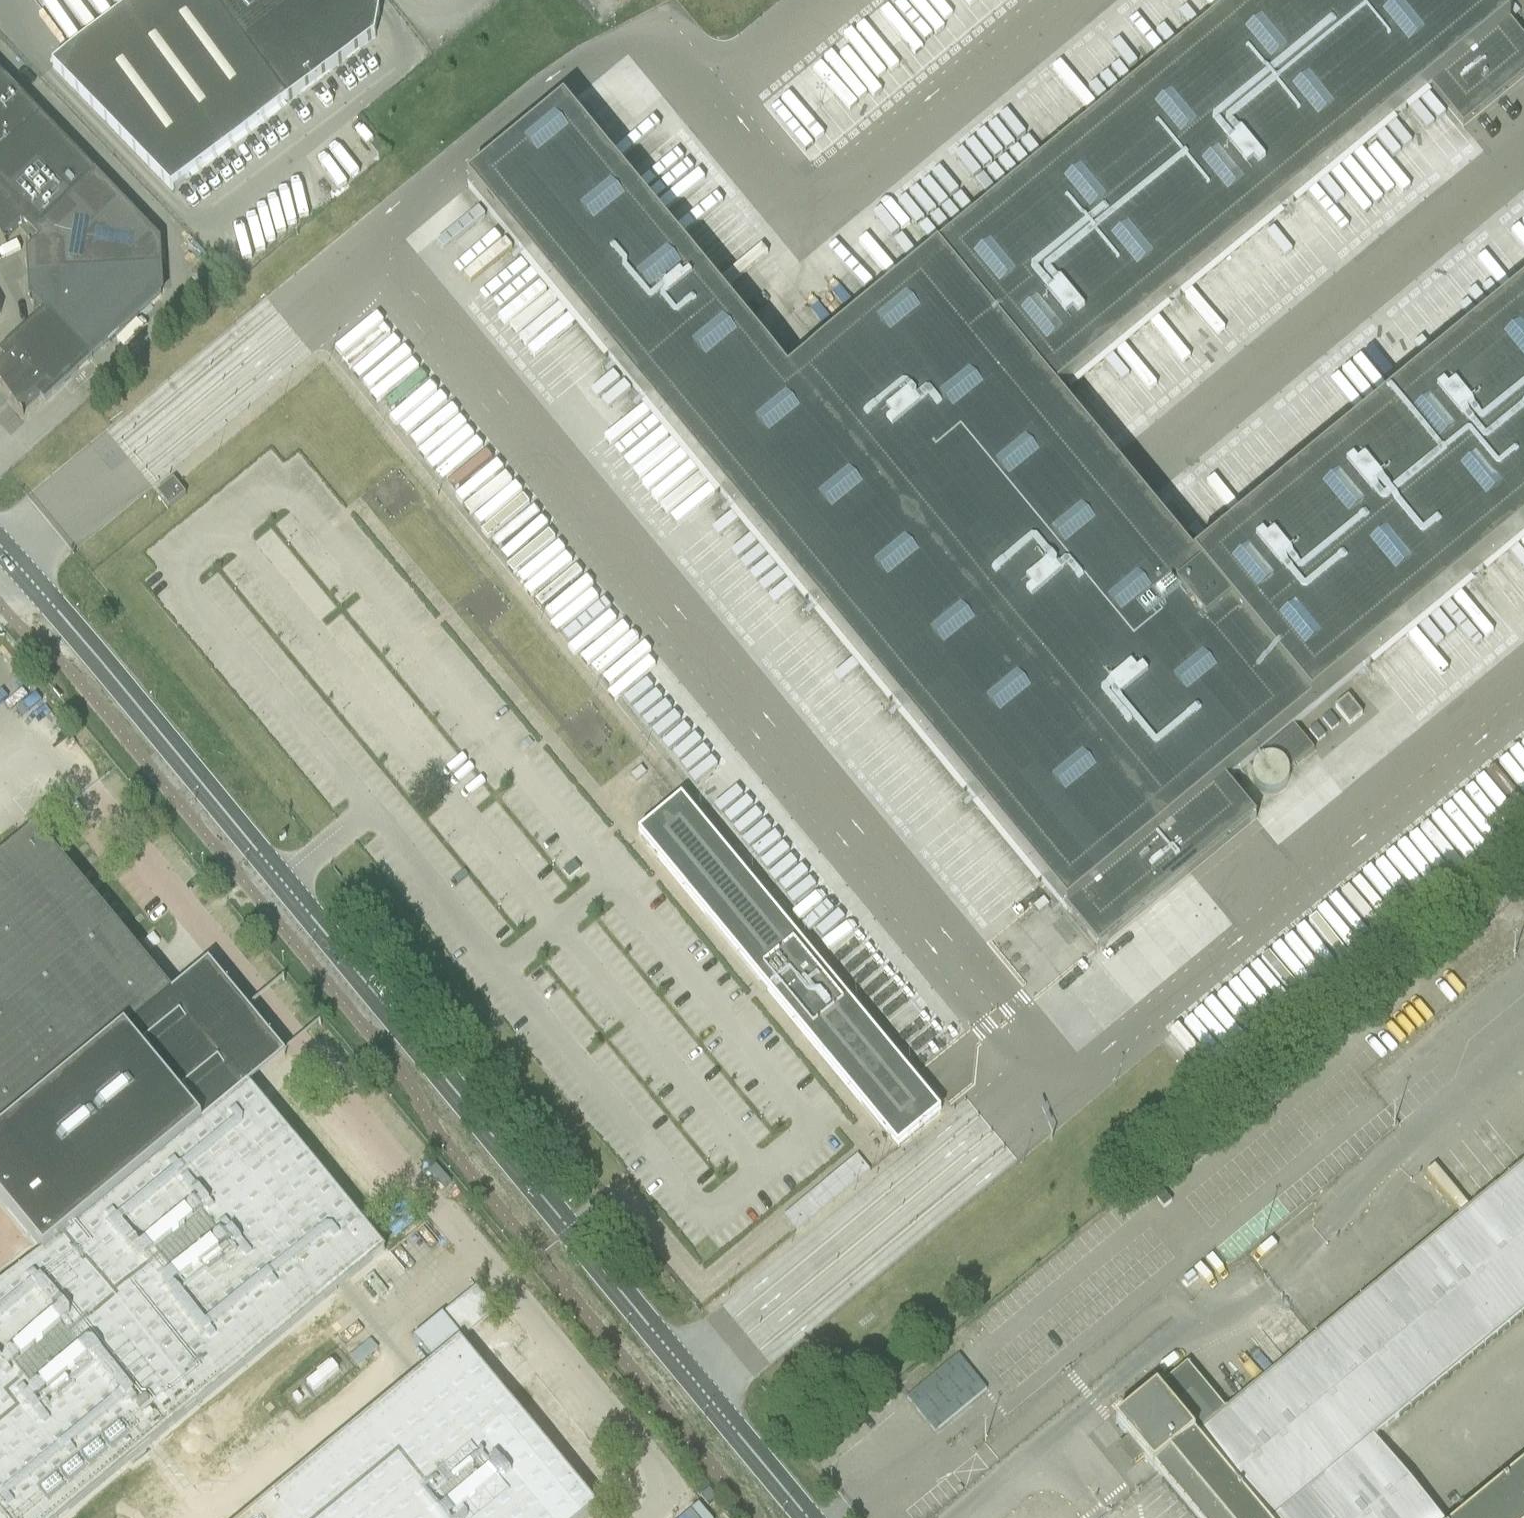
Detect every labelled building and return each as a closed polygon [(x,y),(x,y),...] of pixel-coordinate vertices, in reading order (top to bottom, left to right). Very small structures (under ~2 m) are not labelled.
[(51,68),(174,193),(190,180),(285,109),(289,106),(376,41),(380,15),(368,0),(143,0),(72,53),(71,53),(51,68)] [(467,188),(901,713),(1097,951),(1256,820),(1225,783),(1260,754),(1266,760),(1267,760),(1269,759),(1270,759),(1272,759),(1273,759),(1275,760),(1276,760),(1278,760),(1279,761),(1280,762),(1281,762),(1283,763),(1284,764),(1285,766),(1286,767),(1286,768),(1287,769),(1288,771),(1288,772),(1312,752),(1292,728),(1293,727),(1523,536),(1523,296),(1196,567),(1058,400),(1056,398),(1430,89),(1463,128),(1464,127),(1523,77),(1523,41),(1490,0),(1246,0),(1161,70),(788,379),(564,108),(560,112),(497,163),(467,188)] [(604,7),(612,16),(631,0),(612,0),(604,7)] [(807,157),(1007,0),(884,0),(876,6),(879,9),(762,101),(807,157)] [(17,229),(24,223),(41,241),(28,253),(28,249),(26,249),(29,302),(30,302),(30,298),(46,315),(2,356),(8,362),(0,369),(0,385),(22,417),(23,416),(21,413),(39,396),(45,402),(161,295),(158,244),(0,79),(0,237),(5,246),(6,245),(4,242),(17,229)] [(377,143),(370,148),(379,159),(386,154),(377,143)] [(165,490),(158,496),(169,509),(185,496),(177,486),(173,489),(171,486),(165,490)] [(1347,698),(1335,709),(1349,726),(1362,716),(1347,698)] [(1329,714),(1322,721),(1331,732),(1338,726),(1329,714)] [(1316,725),(1309,731),(1318,743),(1325,736),(1316,725)] [(681,800),(639,835),(641,839),(657,858),(860,1104),(897,1149),(932,1120),(940,1114),(912,1080),(691,812),(681,800)] [(30,1246),(41,1261),(0,1295),(0,1517),(61,1517),(384,1252),(219,1053),(146,964),(38,833),(0,865),(0,1210),(30,1246)] [(574,863),(562,872),(569,880),(580,870),(574,863)] [(857,1157),(783,1217),(796,1233),(869,1172),(857,1157)] [(1193,1517),(1439,1517),(1373,1439),(1523,1314),(1523,1164),(1313,1339),(1195,1436),(1157,1389),(1115,1424),(1135,1448),(1131,1451),(1138,1461),(1143,1457),(1158,1476),(1193,1517)] [(1150,1193),(1163,1209),(1171,1202),(1158,1186),(1150,1193)] [(443,1318),(461,1341),(495,1314),(477,1292),(443,1318)] [(415,1341),(433,1363),(461,1341),(443,1318),(415,1341)] [(356,1369),(377,1352),(369,1342),(348,1359),(356,1369)] [(596,1509),(461,1346),(253,1517),(585,1517),(596,1509)] [(987,1392),(958,1358),(906,1400),(934,1435),(987,1392)] [(1460,1517),(1523,1517),(1523,1465),(1460,1517)]
